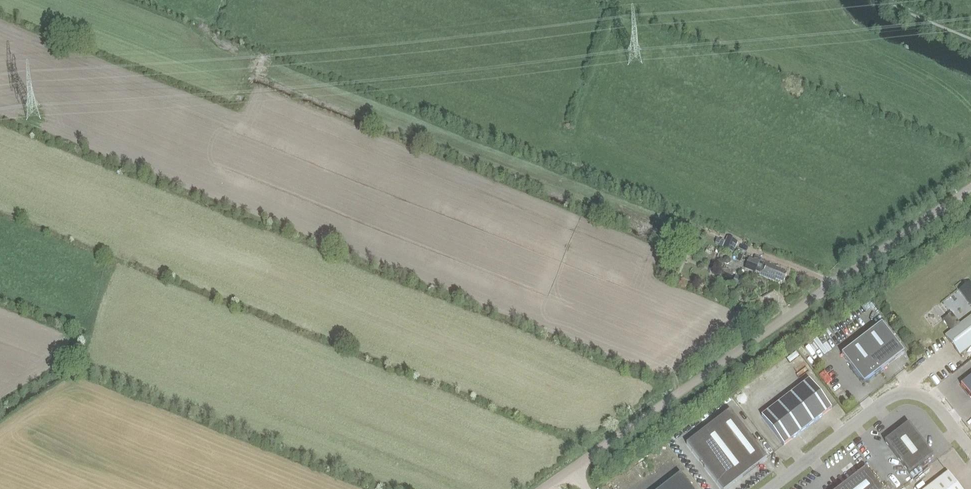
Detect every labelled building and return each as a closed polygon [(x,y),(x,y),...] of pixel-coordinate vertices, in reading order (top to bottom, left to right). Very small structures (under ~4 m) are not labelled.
[(733,253),(738,242),(727,237),(722,248),(733,253)] [(787,273),(780,271),(781,269),(760,261),(760,262),(749,258),(745,269),(759,274),(759,275),(775,281),(776,280),(784,283),(787,273)] [(959,290),(970,305),(970,285),(969,282),(959,290)] [(947,316),(939,304),(937,305),(936,304),(931,308),(932,309),(924,315),(933,327),(942,320),(951,332),(945,336),(960,355),(970,347),(970,316),(960,325),(951,313),(947,316)] [(842,355),(864,383),(904,353),(882,324),(842,355)] [(961,385),(970,398),(970,377),(961,385)] [(831,409),(809,380),(762,417),(784,445),(831,409)] [(730,410),(686,444),(721,488),(727,488),(767,458),(730,410)] [(908,424),(885,442),(909,473),(933,455),(908,424)] [(865,469),(839,488),(881,488),(865,469)] [(948,473),(927,488),(960,488),(948,473)] [(680,474),(661,488),(692,488),(680,474)]
